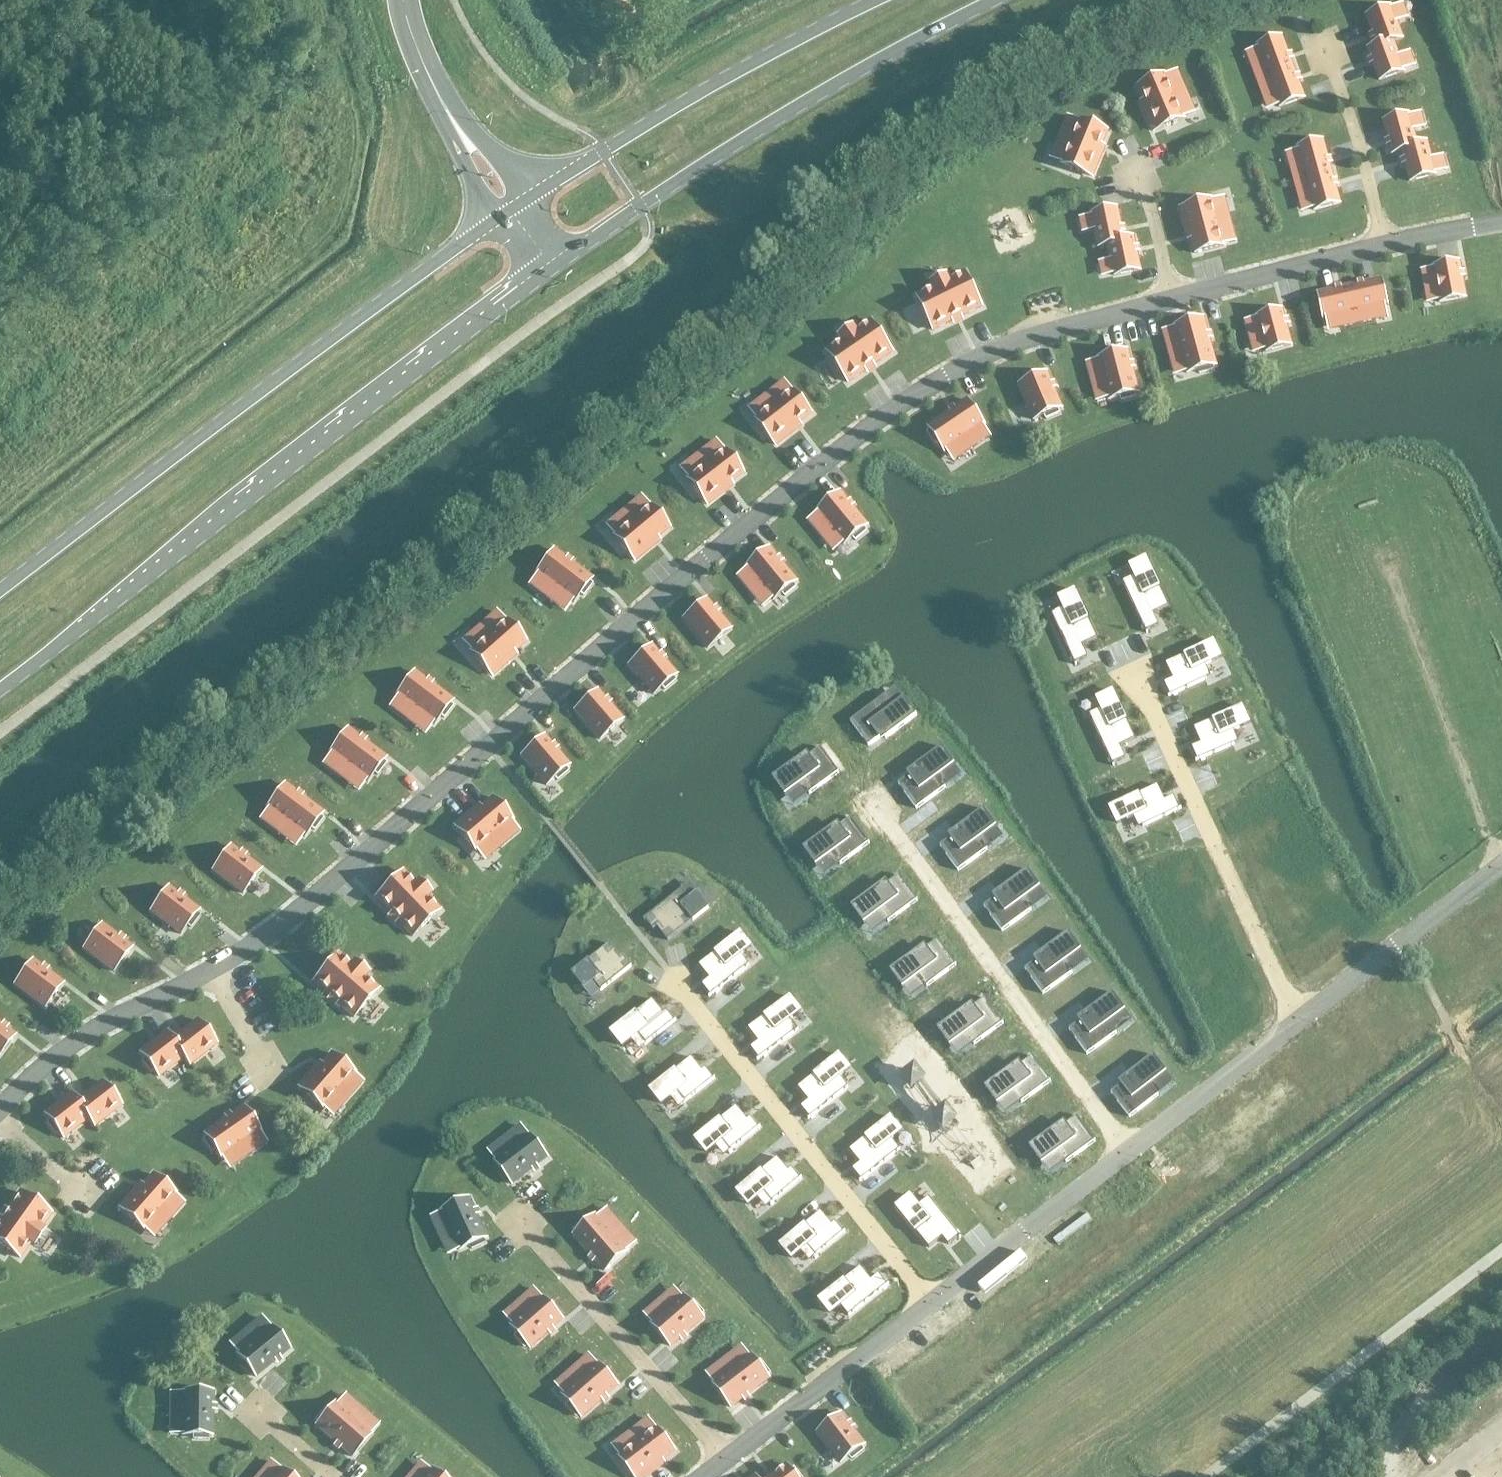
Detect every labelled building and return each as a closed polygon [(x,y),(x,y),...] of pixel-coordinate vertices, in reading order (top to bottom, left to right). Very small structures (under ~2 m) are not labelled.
[(1366,16),(1377,46),(1377,47),(1392,41),(1393,42),(1402,39),(1390,8),(1366,16)] [(1250,64),(1257,81),(1293,68),(1281,38),(1257,47),(1262,60),(1250,64)] [(1377,47),(1377,46),(1368,49),(1379,81),(1403,72),(1393,42),(1392,41),(1377,47)] [(1304,98),(1293,68),(1257,81),(1263,99),(1275,94),(1279,107),(1304,98)] [(1143,109),(1153,132),(1184,119),(1184,118),(1177,103),(1188,98),(1177,72),(1166,76),(1165,75),(1138,87),(1144,100),(1147,108),(1143,109)] [(1417,146),(1408,115),(1383,122),(1392,154),(1402,151),(1401,151),(1417,146)] [(1102,154),(1098,152),(1101,145),(1107,131),(1079,120),(1079,122),(1068,117),(1057,144),(1068,149),(1062,164),(1061,164),(1092,177),(1102,154)] [(1294,183),(1331,173),(1322,141),(1297,148),(1301,162),(1289,165),(1294,183)] [(1401,151),(1402,151),(1410,182),(1435,175),(1426,143),(1417,146),(1401,151)] [(1331,173),(1294,183),(1299,200),(1311,197),(1314,211),(1339,204),(1331,173)] [(1216,216),(1212,200),(1179,209),(1186,233),(1189,232),(1191,239),(1195,254),(1224,246),(1223,244),(1235,241),(1227,213),(1216,216)] [(1098,247),(1108,245),(1108,244),(1123,241),(1123,240),(1122,232),(1120,227),(1117,209),(1091,215),(1095,231),(1098,247)] [(1108,245),(1111,260),(1114,275),(1114,276),(1140,271),(1136,253),(1135,247),(1133,238),(1123,240),(1123,241),(1108,244),(1108,245)] [(1433,269),(1422,272),(1425,290),(1437,288),(1440,303),(1465,298),(1459,263),(1433,268),(1433,269)] [(933,288),(917,296),(933,331),(952,321),(962,317),(981,307),(965,273),(948,281),(946,277),(931,284),(933,288)] [(1349,287),(1358,324),(1376,320),(1373,308),(1387,305),(1381,280),(1349,287)] [(1358,324),(1349,287),(1318,294),(1324,319),(1337,316),(1340,328),(1358,324)] [(1245,322),(1250,341),(1262,338),(1265,350),(1266,352),(1291,345),(1285,325),(1284,320),(1281,311),(1256,318),(1257,319),(1245,322)] [(1168,352),(1180,348),(1186,371),(1187,373),(1198,370),(1199,374),(1213,370),(1212,366),(1216,365),(1209,340),(1207,334),(1203,320),(1174,327),(1175,329),(1163,332),(1168,352)] [(841,341),(827,352),(848,383),(865,371),(874,365),(892,352),(871,321),(856,331),(853,328),(839,338),(841,341)] [(1109,400),(1120,397),(1121,401),(1135,397),(1134,394),(1138,393),(1132,369),(1130,363),(1127,351),(1098,359),(1098,361),(1087,364),(1091,381),(1103,378),(1108,399),(1109,400)] [(1047,374),(1019,385),(1034,420),(1044,416),(1046,419),(1059,413),(1058,410),(1061,408),(1053,390),(1051,384),(1047,374)] [(768,409),(757,418),(755,419),(776,446),(795,431),(793,428),(800,423),(811,414),(793,390),(791,391),(784,382),(761,400),(768,409)] [(930,430),(927,432),(935,444),(938,442),(945,452),(946,451),(966,438),(973,448),(989,436),(983,427),(984,426),(967,401),(955,409),(950,413),(928,428),(930,430)] [(699,468),(687,478),(686,479),(706,505),(726,490),(724,487),(730,482),(742,473),(723,450),(722,451),(714,441),(692,459),(699,468)] [(820,535),(829,527),(843,544),(844,545),(853,538),(855,541),(866,532),(864,529),(867,526),(852,508),(848,503),(840,493),(817,512),(818,514),(809,521),(820,535)] [(625,525),(614,535),(612,536),(634,561),(653,546),(651,543),(657,538),(668,528),(649,505),(647,506),(640,497),(617,516),(625,525)] [(749,591),(759,583),(772,600),(773,601),(782,594),(785,596),(796,587),(794,584),(797,582),(781,563),(777,558),(769,549),(746,568),(747,569),(738,577),(749,591)] [(545,597),(552,587),(571,602),(573,603),(580,594),(582,596),(591,584),(588,582),(591,579),(569,563),(564,559),(553,550),(535,574),(536,575),(529,585),(545,597)] [(1135,578),(1124,583),(1123,581),(1122,581),(1146,633),(1147,632),(1146,631),(1158,625),(1153,613),(1168,606),(1160,588),(1161,588),(1161,587),(1159,587),(1146,558),(1144,559),(1130,566),(1135,578)] [(1090,620),(1089,619),(1088,619),(1075,590),(1073,591),(1058,598),(1064,610),(1053,615),(1052,613),(1051,614),(1075,665),(1076,665),(1075,663),(1087,657),(1081,645),(1097,638),(1089,621),(1090,620)] [(705,600),(682,619),(707,648),(730,629),(716,614),(712,608),(705,600)] [(482,640),(470,650),(469,651),(491,676),(510,660),(508,657),(514,652),(525,642),(505,620),(503,621),(495,612),(474,631),(482,640)] [(1214,643),(1213,641),(1184,655),(1183,654),(1182,654),(1183,656),(1165,664),(1173,679),(1164,683),(1169,695),(1167,696),(1168,697),(1207,679),(1206,678),(1204,679),(1199,668),(1205,665),(1221,657),(1214,643)] [(650,646),(628,666),(652,695),(661,687),(663,690),(674,680),(672,678),(675,675),(662,660),(658,655),(650,646)] [(406,719),(413,710),(432,724),(433,725),(440,716),(443,718),(452,706),(449,704),(451,701),(430,685),(425,681),(413,672),(395,696),(397,697),(390,707),(406,719)] [(596,691),(574,711),(599,740),(621,720),(608,705),(604,700),(596,691)] [(1113,766),(1114,765),(1113,764),(1125,758),(1119,746),(1135,739),(1126,721),(1128,721),(1127,720),(1126,720),(1112,691),(1096,699),(1102,711),(1091,716),(1090,714),(1089,714),(1113,766)] [(880,702),(851,723),(869,748),(884,738),(886,741),(917,718),(904,701),(888,713),(880,702)] [(1243,708),(1242,707),(1213,720),(1212,718),(1211,719),(1211,720),(1194,728),(1200,744),(1192,747),(1197,759),(1195,760),(1195,761),(1234,744),(1234,743),(1232,744),(1227,733),(1233,730),(1249,723),(1243,708)] [(339,776),(346,767),(365,781),(367,782),(374,773),(376,775),(385,764),(382,761),(385,758),(363,742),(358,738),(347,730),(329,754),(330,755),(323,764),(339,776)] [(544,737),(521,756),(545,785),(554,778),(556,781),(567,771),(565,768),(568,766),(555,750),(551,745),(544,737)] [(804,757),(773,780),(786,797),(802,785),(810,796),(839,775),(821,750),(807,760),(804,757)] [(913,775),(899,786),(917,811),(946,789),(938,779),(954,767),(942,750),(911,772),(913,775)] [(276,831),(283,822),(302,836),(304,837),(311,828),(313,831),(322,819),(319,817),(322,814),(301,797),(295,794),(284,785),(266,809),(267,810),(260,819),(276,831)] [(1157,785),(1140,794),(1139,792),(1138,793),(1138,794),(1109,808),(1110,809),(1117,824),(1133,816),(1139,814),(1144,825),(1142,825),(1142,827),(1181,808),(1180,807),(1178,808),(1173,797),(1164,801),(1157,785)] [(476,851),(488,841),(495,850),(518,831),(510,822),(511,821),(492,798),(475,813),(472,810),(453,826),(475,852),(476,851)] [(955,837),(941,848),(959,873),(988,852),(980,841),(996,829),(983,812),(953,834),(955,837)] [(835,827),(804,850),(817,867),(833,856),(841,866),(870,845),(852,820),(837,831),(835,827)] [(212,871),(242,894),(260,870),(230,847),(212,871)] [(402,872),(375,898),(411,937),(439,911),(426,898),(430,894),(418,882),(415,885),(402,872)] [(999,898),(985,908),(1003,933),(1032,912),(1024,901),(1040,890),(1028,872),(997,895),(999,898)] [(883,885),(852,907),(865,925),(881,913),(889,924),(918,903),(900,878),(886,888),(883,885)] [(150,911),(180,934),(187,925),(190,927),(199,916),(196,914),(198,911),(168,888),(150,911)] [(690,899),(682,890),(644,920),(644,921),(645,920),(653,930),(657,927),(667,941),(691,922),(708,908),(697,894),(690,899)] [(131,948),(101,925),(83,949),(113,972),(131,948)] [(719,951),(718,950),(717,951),(718,952),(703,964),(713,977),(706,983),(714,993),(712,995),(713,996),(753,964),(752,963),(750,964),(743,954),(754,945),(744,931),(719,951)] [(1040,961),(1026,971),(1044,996),(1073,975),(1065,964),(1081,952),(1068,935),(1038,957),(1040,961)] [(922,949),(891,972),(904,989),(920,978),(928,988),(957,967),(938,942),(924,953),(922,949)] [(630,966),(622,956),(620,957),(609,944),(590,959),(573,974),(584,988),(593,981),(601,991),(631,967),(630,966)] [(337,954),(312,983),(352,1018),(378,989),(364,977),(367,974),(354,963),(351,966),(337,954)] [(44,1008),(62,984),(32,961),(14,985),(44,1008)] [(768,1013),(767,1012),(766,1012),(767,1014),(752,1026),(762,1039),(755,1045),(763,1055),(761,1056),(762,1057),(802,1025),(801,1024),(799,1026),(792,1016),(803,1006),(793,993),(768,1013)] [(1084,1021),(1070,1032),(1088,1056),(1117,1035),(1109,1024),(1125,1013),(1113,995),(1082,1018),(1084,1021)] [(622,1046),(631,1039),(638,1034),(645,1043),(644,1044),(644,1045),(646,1044),(676,1020),(675,1020),(674,1021),(666,1011),(663,1014),(652,1000),(611,1033),(622,1046)] [(969,1007),(938,1030),(951,1047),(967,1036),(975,1046),(1004,1025),(986,1000),(971,1011),(969,1007)] [(197,1021),(172,1040),(171,1041),(183,1057),(189,1065),(215,1044),(211,1038),(214,1036),(205,1025),(202,1027),(197,1021)] [(14,1036),(0,1025),(0,1055),(14,1036)] [(183,1057),(171,1041),(172,1040),(166,1032),(139,1053),(144,1059),(141,1061),(150,1073),(153,1071),(158,1077),(183,1057)] [(322,1109),(333,1096),(342,1104),(362,1082),(353,1074),(354,1073),(331,1053),(316,1070),(313,1068),(297,1087),(322,1109)] [(816,1075),(815,1074),(814,1075),(815,1076),(800,1088),(811,1101),(803,1107),(811,1117),(809,1119),(810,1120),(850,1088),(849,1087),(848,1088),(840,1078),(852,1069),(841,1055),(816,1075)] [(661,1104),(670,1097),(677,1092),(684,1101),(683,1102),(683,1103),(685,1102),(715,1078),(714,1077),(713,1079),(705,1069),(702,1071),(691,1058),(650,1090),(661,1104)] [(1016,1065),(986,1088),(998,1105),(1014,1094),(1022,1104),(1051,1083),(1033,1058),(1019,1069),(1016,1065)] [(1126,1084),(1112,1095),(1130,1119),(1159,1097),(1151,1087),(1167,1075),(1153,1058),(1123,1081),(1126,1084)] [(102,1082),(77,1102),(76,1102),(88,1118),(88,1119),(94,1127),(120,1106),(116,1100),(118,1098),(109,1086),(107,1088),(102,1082)] [(62,1138),(88,1119),(88,1118),(76,1102),(77,1102),(71,1094),(44,1115),(49,1121),(46,1123),(55,1134),(58,1132),(62,1138)] [(211,1152),(214,1150),(221,1159),(242,1144),(248,1154),(265,1143),(258,1133),(260,1132),(243,1107),(204,1134),(206,1138),(203,1140),(211,1152)] [(865,1137),(864,1136),(863,1136),(864,1138),(849,1150),(860,1163),(852,1169),(860,1179),(859,1180),(859,1181),(899,1149),(899,1148),(897,1150),(889,1140),(901,1130),(890,1117),(865,1137)] [(1061,1125),(1030,1148),(1043,1165),(1059,1154),(1067,1164),(1096,1143),(1078,1118),(1064,1129),(1061,1125)] [(745,1125),(704,1156),(718,1172),(731,1162),(740,1170),(769,1148),(760,1137),(757,1140),(745,1125)] [(511,1182),(513,1185),(547,1159),(529,1135),(527,1136),(520,1127),(506,1138),(513,1147),(495,1161),(502,1170),(499,1172),(508,1184),(511,1182)] [(785,1173),(744,1205),(755,1219),(773,1206),(779,1214),(807,1194),(800,1184),(796,1187),(785,1173)] [(154,1217),(163,1225),(183,1203),(174,1195),(175,1194),(153,1174),(137,1191),(135,1189),(118,1208),(143,1230),(154,1217)] [(19,1192),(0,1219),(0,1245),(19,1258),(29,1243),(33,1246),(43,1232),(40,1229),(50,1215),(19,1192)] [(914,1230),(913,1231),(914,1232),(915,1231),(927,1246),(940,1236),(946,1243),(956,1235),(957,1237),(958,1236),(926,1196),(925,1197),(927,1199),(917,1206),(907,1194),(894,1205),(914,1230)] [(432,1218),(439,1234),(450,1229),(459,1250),(470,1246),(471,1249),(485,1243),(483,1240),(487,1238),(469,1199),(442,1212),(443,1213),(432,1218)] [(574,1235),(605,1271),(627,1252),(596,1216),(587,1223),(585,1221),(574,1230),(577,1233),(574,1235)] [(824,1223),(782,1253),(794,1265),(809,1254),(816,1264),(847,1243),(839,1232),(835,1236),(824,1223)] [(843,1279),(842,1279),(843,1281),(818,1301),(829,1314),(841,1305),(849,1314),(847,1316),(848,1317),(888,1285),(887,1284),(885,1285),(877,1275),(870,1281),(859,1268),(844,1280),(843,1279)] [(510,1326),(518,1334),(515,1337),(525,1348),(527,1345),(530,1348),(562,1320),(543,1297),(541,1299),(534,1290),(520,1301),(528,1310),(510,1326)] [(683,1296),(666,1311),(658,1302),(645,1314),(652,1323),(651,1324),(671,1347),(703,1319),(701,1316),(703,1313),(694,1302),(691,1305),(683,1296)] [(236,1354),(243,1363),(241,1365),(250,1376),(253,1374),(255,1377),(288,1350),(269,1327),(268,1328),(260,1318),(247,1330),(254,1339),(236,1354)] [(766,1376),(769,1373),(760,1362),(758,1364),(751,1355),(732,1369),(724,1360),(707,1373),(714,1383),(713,1384),(731,1408),(769,1379),(766,1376)] [(579,1414),(582,1417),(617,1386),(598,1364),(596,1365),(589,1356),(573,1369),(581,1378),(562,1395),(569,1403),(567,1406),(576,1417),(579,1414)] [(181,1435),(193,1435),(193,1439),(207,1439),(207,1436),(211,1436),(212,1393),(182,1392),(182,1394),(170,1394),(170,1412),(182,1412),(181,1435)] [(371,1434),(369,1433),(377,1424),(362,1411),(354,1420),(335,1403),(327,1412),(325,1409),(315,1420),(318,1423),(315,1426),(351,1457),(371,1434)] [(841,1415),(817,1433),(840,1463),(849,1456),(852,1459),(863,1450),(861,1447),(864,1445),(841,1415)] [(656,1428),(655,1429),(648,1419),(625,1437),(632,1447),(619,1457),(634,1476),(647,1476),(659,1468),(657,1465),(675,1452),(656,1428)] [(820,1476),(837,1476),(827,1461),(815,1468),(820,1476)] [(280,1469),(279,1470),(270,1462),(258,1476),(260,1476),(289,1476),(280,1469)] [(771,1476),(800,1476),(794,1469),(791,1471),(786,1465),(771,1476)]
